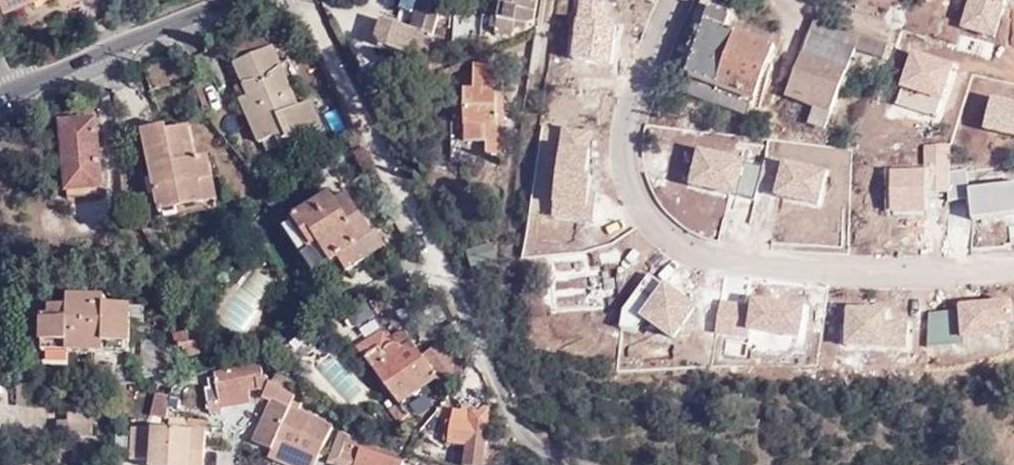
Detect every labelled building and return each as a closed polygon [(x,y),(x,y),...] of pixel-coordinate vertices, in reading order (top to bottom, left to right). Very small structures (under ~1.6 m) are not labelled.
[(4,11),(31,0),(0,0),(4,11)] [(445,0),(422,0),(414,27),(383,19),(377,42),(429,56),(445,0)] [(496,36),(516,40),(516,33),(517,24),(529,27),(537,24),(540,0),(504,0),(496,36)] [(761,100),(778,49),(732,31),(737,14),(708,3),(699,29),(711,33),(705,48),(698,45),(688,75),(761,100)] [(865,35),(819,19),(791,98),(819,109),(814,123),(832,130),(865,35)] [(528,35),(529,27),(517,24),(516,33),(528,35)] [(235,60),(276,43),(268,26),(228,44),(235,60)] [(303,103),(276,43),(235,60),(245,82),(237,85),(261,142),(266,140),(269,149),(324,125),(314,99),(303,103)] [(505,65),(475,65),(476,92),(467,92),(467,143),(489,143),(487,156),(505,155),(505,65)] [(98,116),(62,118),(67,188),(102,185),(98,116)] [(202,180),(213,177),(207,155),(196,158),(190,126),(167,132),(166,126),(146,130),(163,212),(206,202),(202,180)] [(218,200),(213,177),(202,180),(206,202),(218,200)] [(331,192),(281,225),(313,275),(336,260),(347,273),(387,246),(377,231),(373,235),(355,206),(344,213),(331,192)] [(126,317),(126,302),(108,302),(108,293),(71,292),(70,302),(47,301),(48,346),(134,348),(135,318),(126,317)] [(135,303),(126,302),(126,317),(135,318),(135,303)] [(383,330),(370,339),(378,350),(393,340),(398,347),(410,339),(402,329),(389,339),(383,330)] [(186,331),(172,333),(176,356),(198,351),(196,340),(188,342),(186,331)] [(443,386),(462,371),(444,343),(423,358),(410,339),(398,347),(393,340),(378,350),(370,339),(357,348),(399,404),(437,376),(443,386)] [(264,382),(259,359),(211,370),(212,374),(206,376),(207,385),(203,386),(207,406),(248,397),(246,388),(245,384),(255,383),(256,386),(260,388),(262,382),(264,382)] [(271,385),(290,395),(295,384),(276,376),(271,385)] [(289,410),(294,396),(290,395),(271,385),(264,382),(262,382),(260,388),(257,396),(266,400),(249,443),(270,451),(274,442),(316,459),(329,426),(289,410)] [(174,400),(161,394),(153,415),(167,420),(174,400)] [(468,418),(486,419),(487,405),(484,402),(468,418)] [(85,438),(89,434),(89,407),(68,406),(68,421),(57,421),(58,437),(85,438)] [(468,418),(464,464),(482,464),(486,419),(468,418)] [(205,432),(132,428),(129,460),(151,462),(151,464),(203,464),(205,432)] [(359,445),(343,440),(340,450),(349,452),(345,464),(354,464),(359,445)] [(316,459),(274,442),(270,451),(268,458),(287,464),(313,464),(316,459)] [(354,464),(399,464),(401,457),(359,445),(354,464)]
